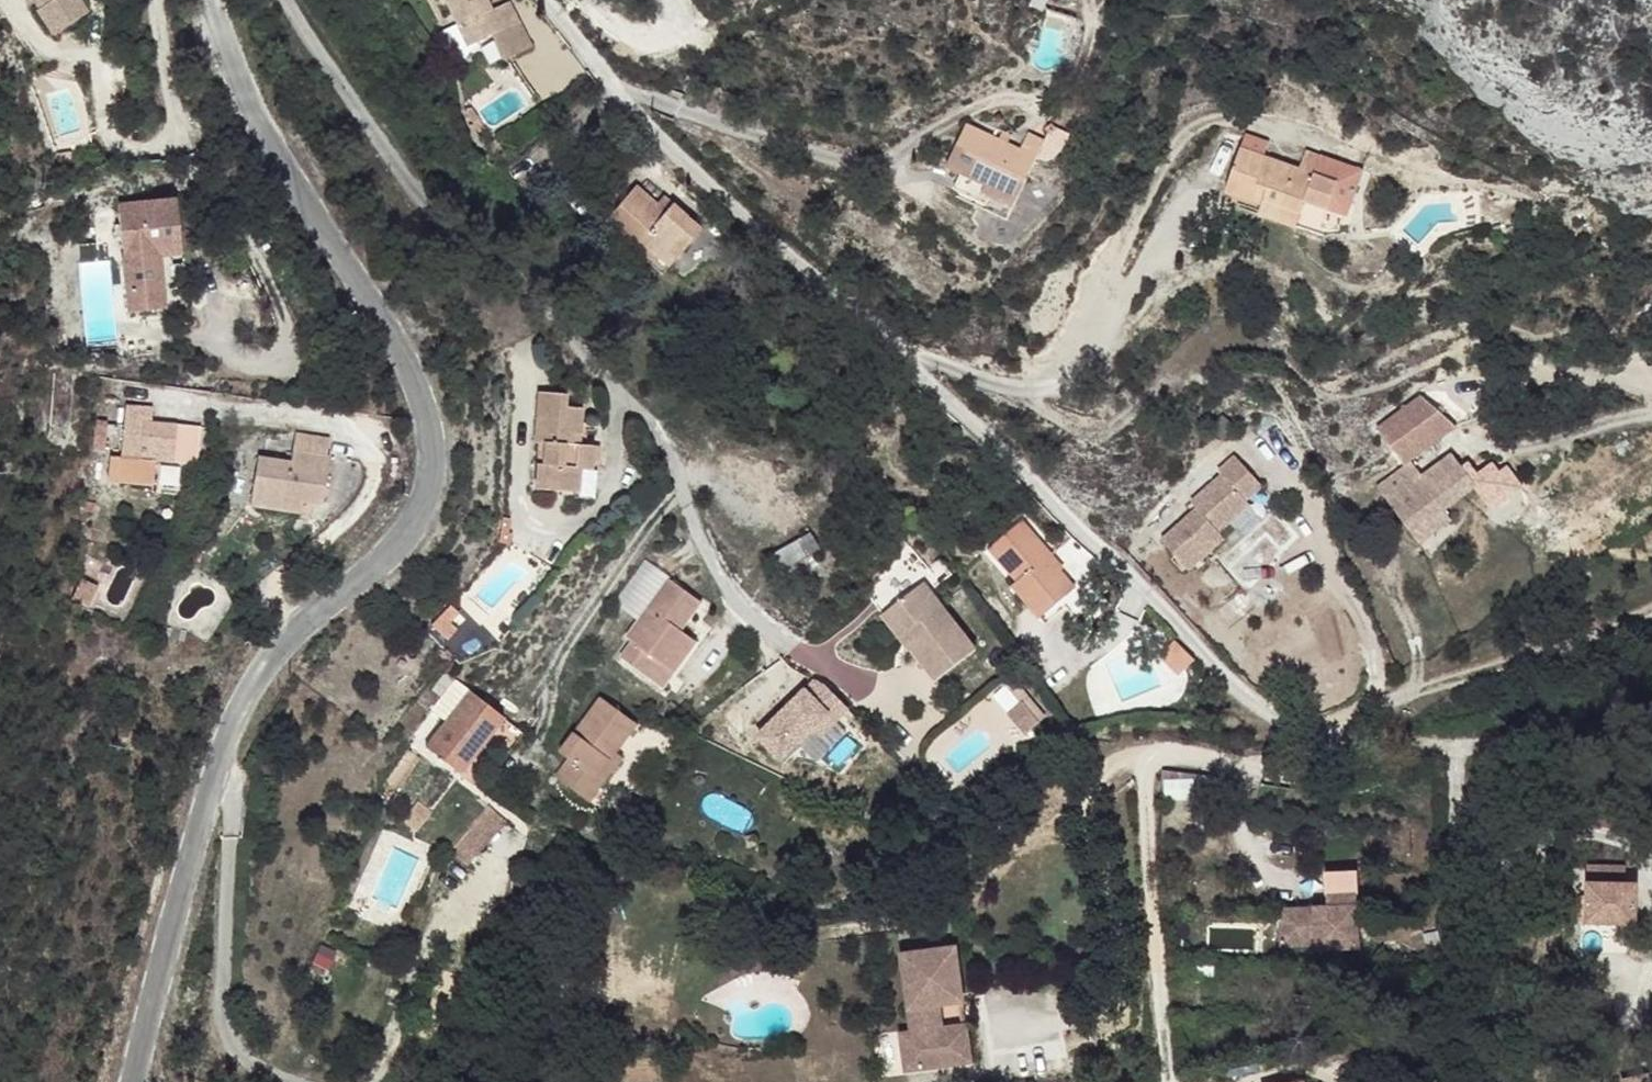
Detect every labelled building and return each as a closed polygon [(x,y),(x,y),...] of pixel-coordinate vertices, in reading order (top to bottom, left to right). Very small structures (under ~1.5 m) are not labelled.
[(38,3),(35,5),(51,31),(87,10),(82,0),(36,0),(38,3)] [(525,27),(513,8),(497,16),(487,0),(440,0),(452,21),(475,57),(525,27)] [(525,27),(475,57),(490,80),(528,58),(525,27)] [(1025,136),(1018,150),(1043,162),(1041,166),(1046,164),(1054,161),(1062,158),(1067,152),(1069,147),(1070,141),(1069,134),(1067,128),(1063,126),(1059,126),(1056,131),(1049,138),(1030,130),(1025,136)] [(1010,228),(1041,166),(1043,162),(1018,150),(971,128),(948,174),(961,182),(956,194),(988,209),(985,217),(1010,228)] [(1233,189),(1242,191),(1266,202),(1269,194),(1305,209),(1307,204),(1336,217),(1345,197),(1361,206),(1367,192),(1302,164),(1276,154),(1252,144),(1233,189)] [(1269,194),(1266,202),(1262,212),(1298,227),(1305,209),(1269,194)] [(172,196),(114,208),(135,313),(170,307),(160,251),(181,247),(172,196)] [(662,220),(650,209),(635,196),(607,231),(642,260),(651,248),(671,266),(701,231),(672,208),(662,220)] [(661,196),(650,209),(662,220),(672,208),(661,196)] [(651,248),(642,260),(663,283),(671,266),(651,248)] [(1418,396),(1380,430),(1410,464),(1416,459),(1456,423),(1418,396)] [(543,446),(543,490),(574,492),(574,502),(601,502),(602,469),(592,468),(591,447),(571,447),(572,428),(581,427),(582,410),(565,408),(563,399),(538,398),(539,443),(543,446)] [(115,454),(112,481),(163,486),(165,460),(208,465),(212,423),(158,418),(160,405),(132,402),(127,455),(115,454)] [(261,455),(249,491),(279,503),(284,492),(301,499),(322,508),(336,474),(333,473),(339,457),(302,443),(296,459),(293,465),(261,455)] [(1416,459),(1384,487),(1422,532),(1454,506),(1483,482),(1455,448),(1427,472),(1416,459)] [(1196,516),(1162,546),(1188,577),(1223,547),(1218,541),(1248,515),(1245,511),(1261,496),(1235,466),(1219,481),(1221,484),(1192,510),(1196,516)] [(284,492),(279,503),(295,513),(301,499),(284,492)] [(1454,506),(1422,532),(1430,542),(1462,516),(1454,506)] [(1014,525),(981,551),(1011,588),(1005,592),(1018,608),(1034,597),(1040,607),(1066,589),(1014,525)] [(802,567),(832,548),(821,531),(791,550),(802,567)] [(670,579),(623,630),(632,638),(617,655),(660,694),(675,678),(662,667),(686,638),(679,631),(700,607),(670,579)] [(982,648),(925,587),(897,613),(927,645),(915,656),(942,685),(982,648)] [(1034,597),(1018,608),(1035,629),(1074,599),(1066,589),(1040,607),(1034,597)] [(885,624),(915,656),(927,645),(897,613),(885,624)] [(692,654),(686,638),(662,667),(675,678),(692,654)] [(446,683),(436,693),(443,701),(454,690),(446,683)] [(807,686),(757,733),(786,763),(836,716),(807,686)] [(1022,691),(1009,706),(1032,727),(1045,712),(1022,691)] [(436,693),(428,702),(441,715),(449,707),(443,701),(436,693)] [(511,733),(475,698),(425,747),(461,782),(511,733)] [(588,801),(605,782),(593,771),(614,747),(635,723),(604,698),(564,742),(570,747),(551,770),(588,801)] [(1032,727),(1009,706),(1002,714),(1024,735),(1032,727)] [(419,727),(401,743),(414,755),(431,738),(419,727)] [(593,771),(605,782),(626,758),(614,747),(593,771)] [(1173,799),(1200,796),(1198,776),(1171,779),(1173,799)] [(429,803),(398,816),(407,828),(430,823),(433,815),(429,803)] [(488,806),(444,846),(459,862),(502,822),(488,806)] [(1325,923),(1275,923),(1276,952),(1317,951),(1318,956),(1357,954),(1355,876),(1324,877),(1325,912),(1325,923)] [(1629,879),(1580,888),(1587,926),(1635,919),(1629,879)] [(1275,913),(1275,923),(1325,923),(1325,912),(1275,913)] [(956,958),(896,964),(902,1039),(892,1041),(898,1079),(966,1073),(962,1033),(941,1037),(938,1016),(960,1012),(956,958)]
